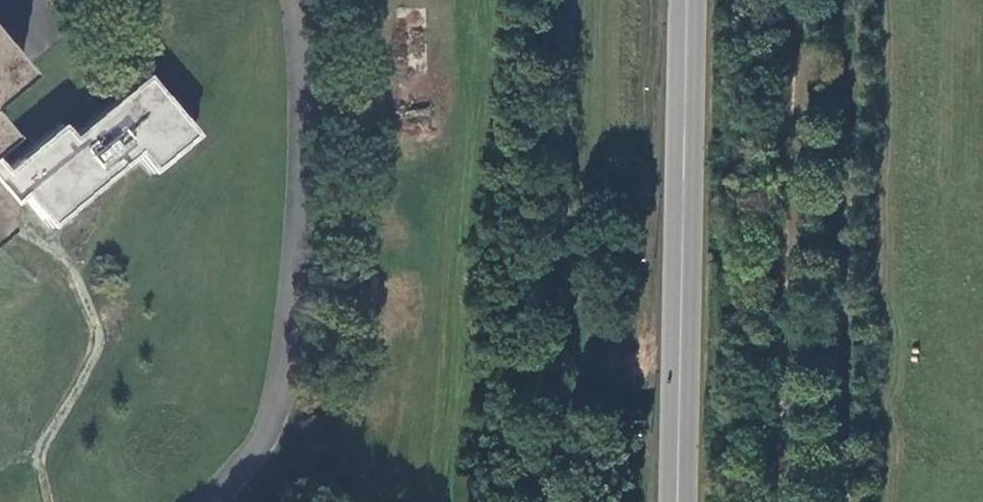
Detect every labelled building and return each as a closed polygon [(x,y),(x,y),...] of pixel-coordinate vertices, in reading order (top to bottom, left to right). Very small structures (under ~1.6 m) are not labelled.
[(20,74),(0,51),(0,91),(20,74)] [(21,196),(48,227),(134,155),(141,163),(149,173),(194,135),(143,75),(70,137),(59,124),(3,171),(0,167),(0,239),(9,231),(11,204),(21,196)]
